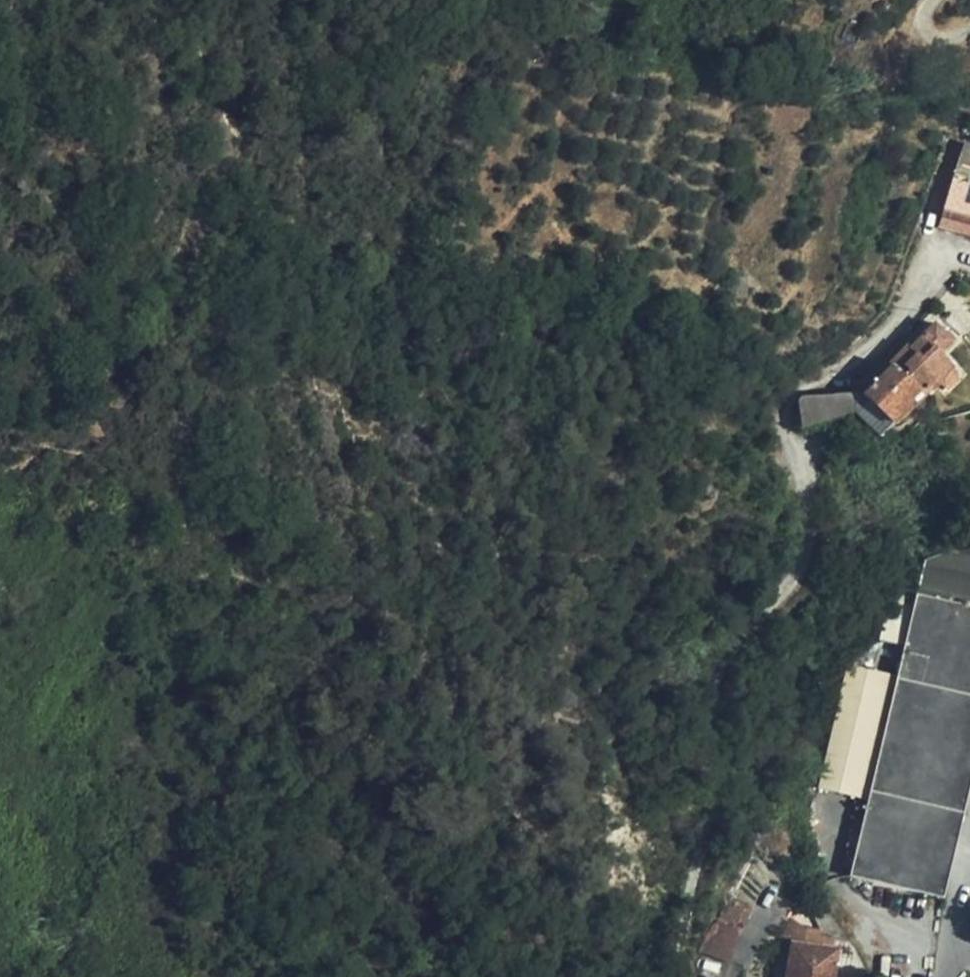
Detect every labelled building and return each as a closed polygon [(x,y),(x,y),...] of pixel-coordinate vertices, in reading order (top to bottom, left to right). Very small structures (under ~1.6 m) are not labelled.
[(965,154),(947,212),(969,220),(969,156),(965,154)] [(907,385),(923,400),(955,369),(941,355),(954,341),(938,326),(895,367),(910,382),(907,385)] [(893,364),(866,391),(866,397),(896,425),(923,400),(907,385),(910,382),(895,367),(893,364)] [(836,393),(804,396),(801,399),(803,425),(804,428),(839,421),(836,393)] [(969,605),(969,541),(927,558),(920,593),(969,605)] [(969,798),(969,605),(920,593),(900,676),(856,666),(830,785),(872,796),(852,876),(946,902),(969,798)] [(872,971),(827,904),(810,909),(823,935),(816,933),(815,941),(805,939),(804,947),(794,945),(788,976),(871,976),(872,971)]
